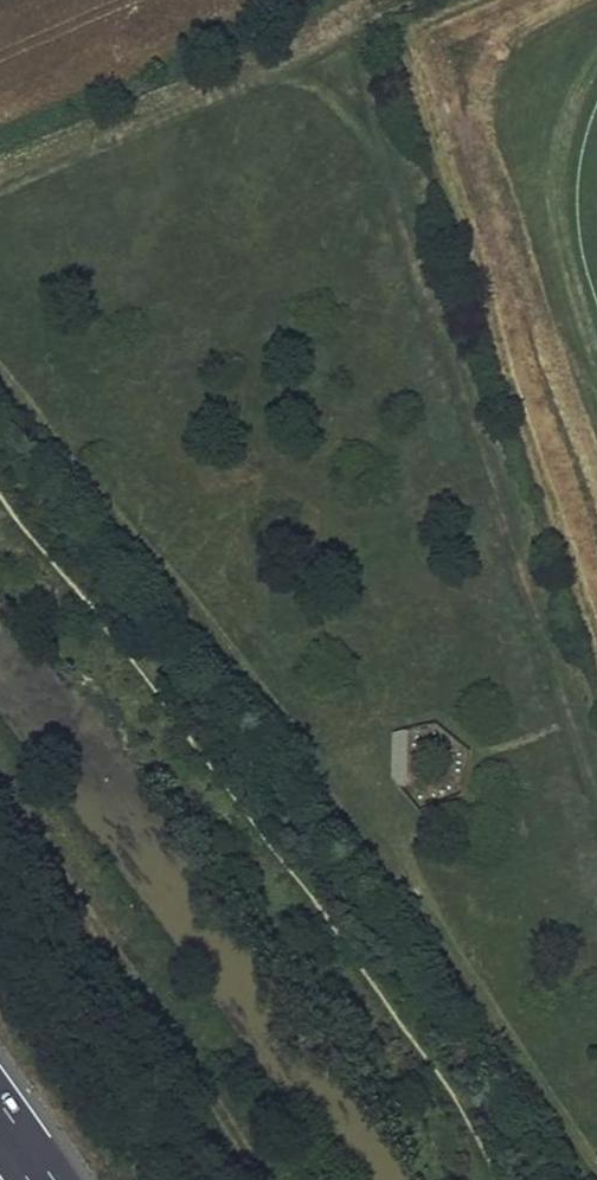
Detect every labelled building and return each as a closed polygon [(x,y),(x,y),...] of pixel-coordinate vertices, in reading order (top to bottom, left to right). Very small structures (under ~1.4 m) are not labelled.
[(408,730),(394,734),(393,777),(402,788),(408,776),(408,730)]
